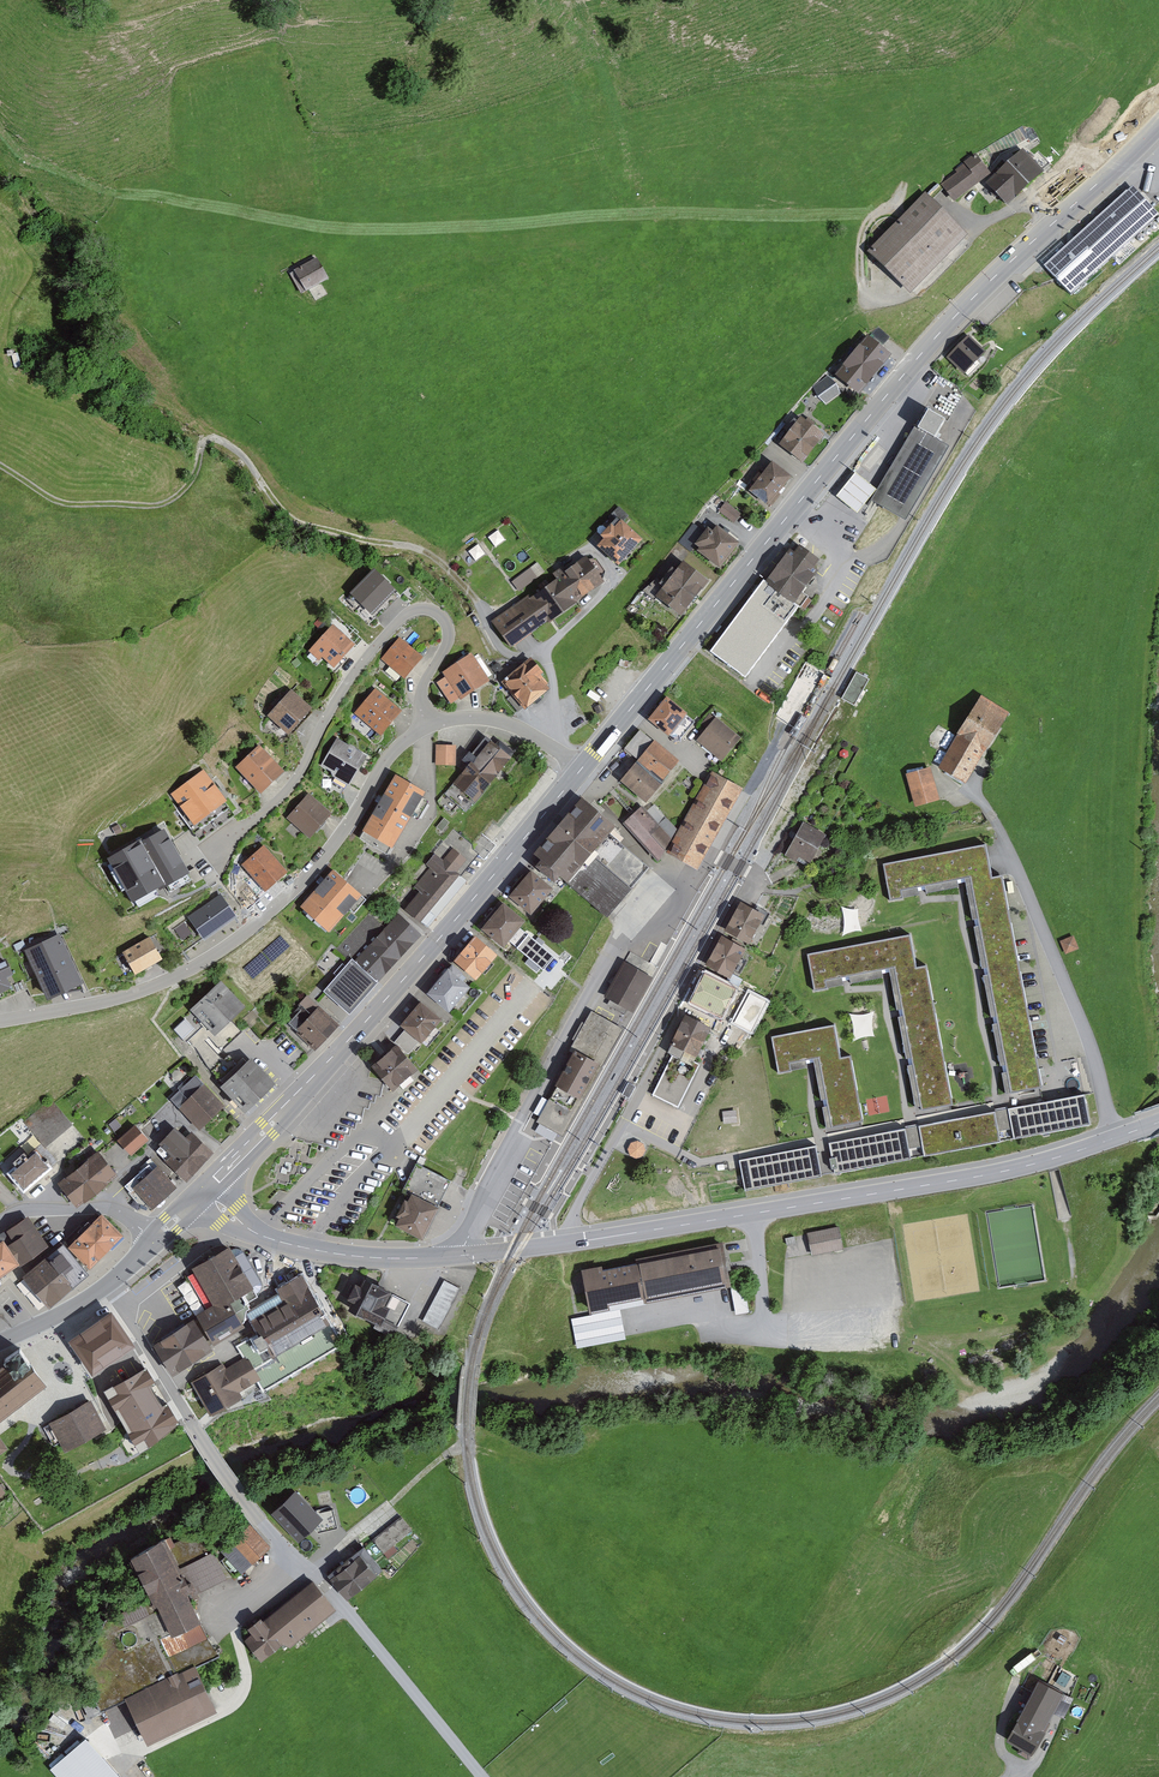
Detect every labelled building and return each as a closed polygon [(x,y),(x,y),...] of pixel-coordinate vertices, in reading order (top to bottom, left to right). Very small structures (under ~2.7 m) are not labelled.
[(1007,204),(1050,165),(1038,153),(1033,158),(1023,147),(986,182),(1007,204)] [(941,185),(953,200),(989,172),(976,155),(955,171),(957,173),(941,185)] [(969,233),(923,190),(867,251),(913,294),(969,233)] [(1130,190),(1045,267),(1074,299),(1158,222),(1158,221),(1130,190)] [(324,257),(298,272),(309,292),(335,277),(324,257)] [(868,396),(899,352),(873,334),(842,377),(868,396)] [(985,353),(969,338),(950,358),(967,373),(985,353)] [(826,402),(842,392),(832,377),(816,387),(826,402)] [(947,423),(928,411),(917,431),(921,433),(935,442),(947,423)] [(833,434),(808,417),(787,447),(813,464),(833,434)] [(917,431),(915,429),(892,468),(871,502),(907,524),(951,451),(937,443),(935,442),(921,433),(917,431)] [(753,495),(773,510),(799,477),(779,462),(753,495)] [(855,472),(837,496),(845,503),(853,509),(857,513),(876,489),(872,485),(864,479),(855,472)] [(720,500),(714,509),(735,524),(742,515),(720,500)] [(602,534),(595,541),(617,561),(641,535),(620,515),(613,522),(611,520),(599,532),(602,534)] [(709,533),(698,548),(726,569),(745,544),(717,523),(709,533)] [(698,548),(709,533),(695,524),(680,544),(694,554),(698,548)] [(798,552),(789,545),(765,578),(807,607),(831,574),(826,570),(831,563),(804,544),(798,552)] [(586,557),(559,577),(576,600),(587,592),(603,581),(586,557)] [(686,561),(659,593),(687,616),(714,583),(686,561)] [(512,581),(519,590),(544,571),(538,563),(512,581)] [(351,592),(371,612),(396,587),(376,567),(351,592)] [(494,620),(512,646),(539,626),(576,600),(559,577),(557,575),(494,620)] [(807,607),(765,578),(713,651),(754,681),(807,607)] [(334,668),(357,643),(333,622),(308,649),(319,659),(321,657),(334,668)] [(423,656),(401,637),(383,657),(405,677),(423,656)] [(470,651),(444,670),(447,675),(438,681),(452,701),(461,695),(463,697),(490,678),(470,651)] [(532,654),(502,679),(506,683),(499,690),(517,710),(524,704),(528,708),(551,688),(541,677),(548,672),(532,654)] [(846,692),(859,697),(870,669),(857,664),(846,692)] [(402,708),(377,687),(357,711),(382,732),(402,708)] [(267,714),(288,732),(310,706),(289,689),(267,714)] [(977,690),(935,763),(970,783),(1012,710),(977,690)] [(670,733),(688,712),(666,694),(648,715),(670,733)] [(722,759),(741,736),(716,716),(697,740),(722,759)] [(625,747),(638,757),(654,738),(641,728),(625,747)] [(350,783),(367,754),(334,735),(317,764),(350,783)] [(472,766),(497,786),(521,757),(507,745),(496,737),(491,743),(484,738),(465,761),(472,766)] [(654,738),(638,757),(663,777),(678,757),(654,738)] [(260,790),(285,766),(260,740),(235,763),(260,790)] [(458,745),(436,745),(436,763),(458,763),(458,745)] [(621,778),(646,798),(663,777),(638,757),(621,778)] [(915,806),(941,799),(933,763),(906,771),(915,806)] [(497,786),(472,766),(457,785),(448,796),(472,816),(497,786)] [(170,794),(194,823),(227,797),(203,768),(170,794)] [(742,786),(709,769),(673,837),(667,850),(700,867),(742,786)] [(389,853),(426,790),(397,773),(360,836),(389,853)] [(310,836),(332,810),(308,788),(285,814),(310,836)] [(583,795),(536,852),(543,858),(537,866),(555,881),(560,875),(607,913),(647,865),(608,833),(617,822),(583,795)] [(667,850),(673,837),(642,805),(623,822),(660,862),(667,850)] [(419,888),(403,905),(424,924),(499,841),(485,827),(473,840),(451,820),(428,846),(433,851),(408,878),(419,888)] [(805,820),(789,853),(818,867),(834,834),(805,820)] [(110,859),(134,898),(188,864),(165,825),(110,859)] [(266,888),(288,870),(265,842),(243,861),(266,888)] [(1004,1068),(1009,1095),(1049,1087),(1015,897),(1011,875),(998,878),(993,847),(883,867),(889,901),(908,897),(907,891),(969,880),(1004,1068)] [(329,931),(363,892),(334,866),(300,905),(329,931)] [(553,886),(531,869),(510,897),(532,913),(553,886)] [(220,892),(189,915),(204,936),(236,914),(220,892)] [(363,958),(383,977),(428,928),(424,924),(403,905),(400,902),(355,951),(363,958)] [(763,915),(741,903),(727,929),(748,941),(763,915)] [(846,905),(848,927),(862,926),(861,904),(846,905)] [(523,921),(504,905),(498,911),(495,908),(485,920),(488,922),(483,928),(503,945),(523,921)] [(187,917),(178,924),(185,932),(194,925),(187,917)] [(60,932),(25,949),(46,993),(82,976),(60,932)] [(147,932),(123,947),(138,972),(162,957),(147,932)] [(498,950),(476,933),(455,960),(477,977),(498,950)] [(723,934),(707,963),(729,976),(727,980),(735,984),(738,980),(730,974),(744,949),(734,944),(736,941),(723,934)] [(910,934),(807,954),(814,990),(827,988),(826,980),(846,976),(896,967),(900,987),(898,987),(900,997),(902,997),(907,1026),(906,1027),(909,1046),(911,1045),(917,1075),(915,1075),(918,1094),(921,1094),(923,1109),(953,1104),(926,965),(916,967),(910,934)] [(1076,936),(1062,943),(1068,953),(1081,947),(1076,936)] [(17,983),(0,950),(0,992),(17,983)] [(327,1002),(342,1016),(383,977),(363,958),(349,972),(339,962),(322,979),(336,993),(327,1002)] [(646,975),(629,965),(610,998),(628,1008),(646,975)] [(470,983),(448,967),(428,994),(450,1011),(470,983)] [(737,990),(705,973),(690,1003),(722,1019),(737,990)] [(216,976),(187,1003),(215,1033),(244,1007),(216,976)] [(768,1002),(748,992),(732,1023),(752,1033),(768,1002)] [(442,1015),(420,998),(399,1025),(421,1042),(442,1015)] [(316,1001),(291,1028),(314,1049),(338,1022),(316,1001)] [(191,1010),(176,1022),(188,1036),(203,1024),(191,1010)] [(557,1085),(538,1120),(559,1132),(606,1049),(600,1046),(613,1023),(592,1011),(581,1031),(570,1050),(575,1053),(557,1085)] [(709,1027),(686,1016),(668,1052),(673,1054),(653,1094),(678,1107),(699,1064),(692,1060),(709,1027)] [(606,1049),(559,1132),(563,1134),(622,1028),(613,1023),(600,1046),(606,1049)] [(771,1036),(778,1073),(791,1070),(790,1063),(810,1059),(820,1057),(824,1077),(822,1077),(824,1087),(826,1087),(832,1116),(830,1117),(832,1127),(863,1121),(851,1055),(840,1057),(834,1024),(771,1036)] [(418,1064),(400,1043),(374,1065),(393,1086),(418,1064)] [(273,1081),(246,1054),(223,1078),(250,1105),(273,1081)] [(206,1084),(183,1108),(204,1129),(227,1105),(206,1084)] [(1037,1106),(1009,1111),(1014,1140),(1098,1124),(1092,1096),(1037,1106)] [(44,1147),(73,1124),(54,1101),(25,1124),(44,1147)] [(741,1110),(724,1113),(725,1123),(742,1121),(741,1110)] [(1009,1111),(918,1128),(924,1157),(1014,1140),(1009,1111)] [(135,1123),(118,1139),(131,1152),(148,1137),(135,1123)] [(185,1136),(175,1127),(161,1143),(170,1151),(162,1159),(184,1180),(213,1150),(191,1129),(185,1136)] [(918,1128),(834,1144),(839,1173),(924,1157),(918,1128)] [(824,1147),(745,1161),(746,1167),(751,1190),(829,1175),(824,1147)] [(77,1205),(118,1172),(98,1148),(57,1181),(77,1205)] [(9,1175),(27,1196),(56,1170),(38,1150),(9,1175)] [(450,1180),(422,1166),(408,1193),(412,1195),(408,1202),(405,1201),(398,1215),(401,1216),(397,1224),(422,1236),(450,1180)] [(174,1189),(154,1167),(132,1187),(152,1209),(174,1189)] [(49,1243),(27,1214),(8,1229),(29,1257),(49,1243)] [(102,1214),(91,1225),(88,1222),(67,1243),(89,1266),(121,1234),(102,1214)] [(842,1228),(811,1234),(815,1256),(846,1250),(842,1228)] [(0,1236),(0,1272),(8,1265),(18,1256),(0,1236)] [(87,1273),(61,1242),(55,1247),(57,1250),(25,1276),(49,1305),(87,1273)] [(737,1286),(729,1247),(610,1272),(608,1265),(584,1270),(593,1316),(619,1311),(737,1286)] [(230,1250),(194,1270),(194,1271),(187,1275),(189,1277),(208,1311),(200,1315),(215,1340),(242,1325),(241,1323),(244,1321),(246,1309),(250,1307),(247,1302),(258,1296),(256,1293),(261,1290),(261,1287),(261,1283),(261,1281),(247,1259),(250,1257),(249,1256),(247,1258),(241,1249),(238,1248),(235,1248),(230,1250)] [(310,1293),(301,1277),(280,1289),(286,1300),(253,1320),(261,1334),(240,1346),(249,1362),(258,1377),(264,1387),(340,1342),(330,1326),(320,1310),(310,1293)] [(409,1303),(365,1280),(361,1288),(356,1285),(350,1297),(355,1300),(351,1307),(377,1321),(375,1326),(392,1335),(409,1303)] [(438,1328),(460,1288),(445,1281),(424,1321),(438,1328)] [(624,1340),(619,1311),(593,1316),(573,1320),(578,1349),(624,1340)] [(134,1348),(111,1314),(71,1342),(95,1375),(134,1348)] [(211,1350),(193,1321),(154,1346),(172,1375),(211,1350)] [(0,1371),(0,1423),(47,1386),(20,1350),(7,1359),(10,1363),(0,1371)] [(222,1366),(193,1382),(210,1410),(239,1394),(236,1390),(258,1377),(249,1362),(227,1375),(222,1366)] [(114,1388),(106,1394),(140,1452),(178,1424),(147,1369),(145,1371),(123,1383),(114,1388)] [(105,1429),(90,1402),(50,1424),(65,1451),(105,1429)] [(9,1450),(0,1437),(0,1456),(9,1450)] [(295,1492),(274,1512),(299,1538),(312,1526),(318,1533),(338,1528),(333,1509),(315,1513),(295,1492)] [(401,1517),(373,1539),(383,1552),(412,1530),(401,1517)] [(249,1527),(223,1550),(242,1570),(267,1547),(249,1527)] [(203,1531),(179,1541),(200,1591),(229,1579),(217,1551),(213,1553),(203,1531)] [(139,1556),(172,1635),(206,1621),(174,1542),(139,1556)] [(364,1547),(329,1575),(347,1597),(382,1569),(364,1547)] [(315,1586),(248,1638),(267,1663),(335,1611),(315,1586)] [(1046,1654),(1039,1667),(1052,1674),(1059,1662),(1046,1654)] [(196,1668),(125,1704),(146,1746),(217,1709),(196,1668)] [(1038,1677),(1003,1740),(1031,1755),(1054,1712),(1063,1717),(1074,1697),(1038,1677)] [(53,1770),(59,1776),(121,1776),(88,1740),(53,1770)]
